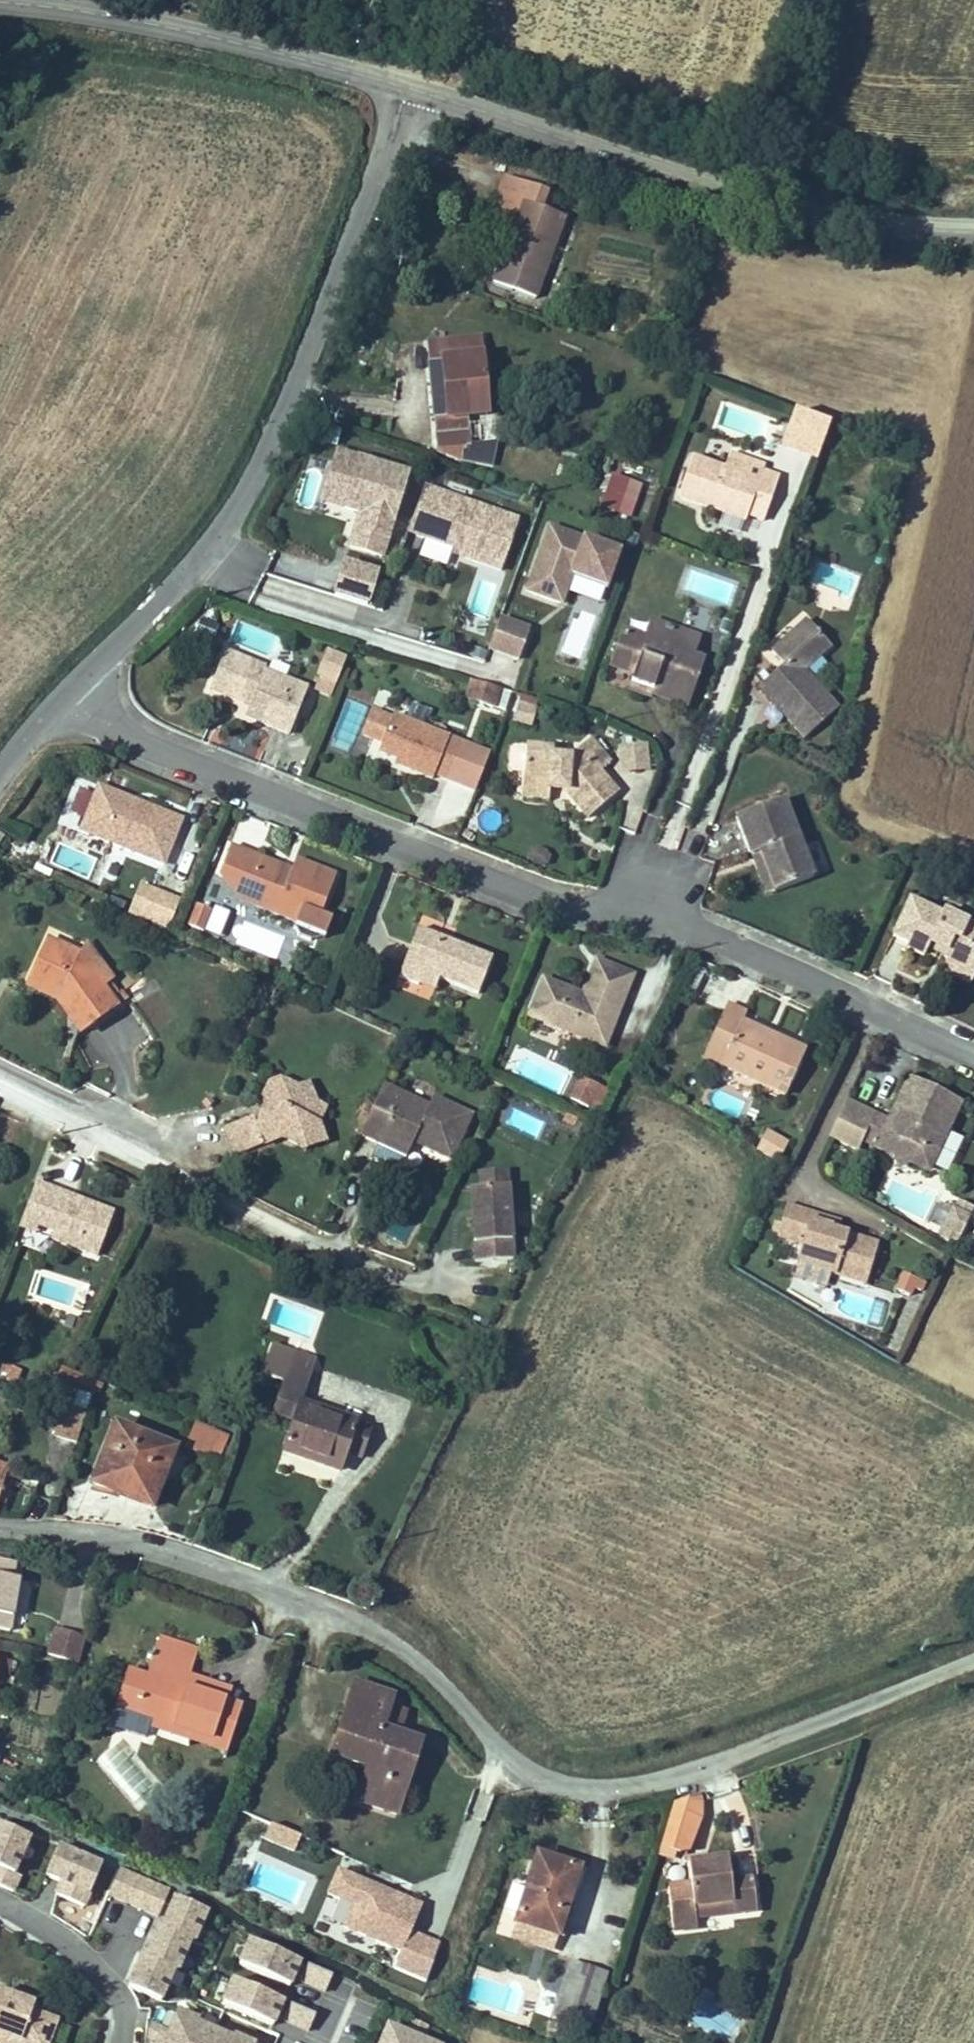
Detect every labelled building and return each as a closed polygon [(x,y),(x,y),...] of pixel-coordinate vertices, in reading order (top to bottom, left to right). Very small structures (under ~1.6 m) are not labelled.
[(490,224),(516,233),(498,286),(543,302),(571,220),(548,212),(553,196),(505,180),(490,224)] [(479,332),(426,338),(439,453),(488,464),(491,450),(469,445),(466,417),(487,414),(479,332)] [(826,461),(838,426),(803,414),(791,449),(826,461)] [(402,475),(333,454),(324,483),(345,489),(339,507),(357,513),(362,514),(356,531),(353,530),(348,548),(378,556),(402,475)] [(740,455),(734,470),(767,482),(770,472),(772,473),(774,467),(740,455)] [(756,516),(772,522),(788,478),(772,473),(770,472),(767,482),(734,470),(701,458),(687,497),(721,510),(723,504),(756,516)] [(643,485),(631,481),(622,509),(634,513),(643,485)] [(345,489),(324,483),(319,501),(339,507),(345,489)] [(519,523),(424,489),(409,533),(456,549),(468,554),(466,559),(502,571),(503,566),(519,523)] [(756,516),(723,504),(721,510),(754,522),(756,516)] [(362,514),(357,513),(352,530),(353,530),(356,531),(362,514)] [(616,547),(546,526),(526,592),(561,602),(571,571),(606,581),(616,547)] [(468,554),(456,549),(454,554),(466,559),(468,554)] [(375,574),(342,564),(332,597),(365,607),(375,574)] [(847,708),(811,669),(837,645),(829,636),(813,619),(778,651),(790,664),(766,686),(782,702),(786,698),(801,714),(796,718),(814,738),(847,708)] [(530,630),(500,621),(491,652),(520,661),(530,630)] [(660,646),(666,628),(648,622),(642,641),(660,646)] [(699,639),(666,628),(660,646),(642,641),(621,634),(610,667),(634,674),(632,681),(650,687),(648,692),(686,704),(699,663),(692,661),(699,639)] [(829,636),(837,645),(846,637),(838,628),(829,636)] [(335,681),(345,658),(325,650),(315,673),(335,681)] [(260,673),(220,657),(205,696),(244,711),(240,722),(284,740),(301,696),(257,679),(260,673)] [(469,681),(464,699),(494,708),(499,690),(469,681)] [(650,687),(632,681),(629,691),(646,697),(648,692),(650,687)] [(782,702),(796,718),(801,714),(786,698),(782,702)] [(533,729),(536,709),(516,706),(513,726),(533,729)] [(488,753),(390,715),(389,717),(371,710),(359,739),(378,746),(376,751),(395,758),(393,764),(429,778),(431,772),(446,778),(444,782),(472,793),(474,789),(488,753)] [(527,771),(537,771),(536,795),(562,796),(562,793),(562,787),(579,787),(578,794),(601,821),(630,796),(612,773),(620,767),(601,744),(582,760),(562,759),(563,750),(538,749),(527,749),(521,754),(521,765),(527,771)] [(633,750),(634,775),(661,774),(661,750),(633,750)] [(104,796),(101,803),(140,819),(143,811),(104,796)] [(828,880),(796,798),(745,819),(762,860),(772,856),(787,895),(828,880)] [(140,819),(101,803),(87,839),(171,871),(187,828),(143,811),(140,819)] [(241,852),(230,881),(268,896),(263,911),(307,928),(306,933),(309,943),(321,948),(346,882),(304,866),(301,875),(241,852)] [(772,856),(762,860),(777,899),(787,895),(772,856)] [(249,906),(263,911),(268,896),(230,881),(249,906)] [(138,885),(126,917),(169,933),(181,902),(138,885)] [(194,905),(185,929),(219,941),(228,917),(194,905)] [(956,920),(954,924),(922,909),(905,943),(922,952),(920,956),(939,965),(944,956),(960,964),(967,984),(973,981),(973,928),(956,920)] [(249,926),(245,947),(270,952),(274,931),(249,926)] [(489,1002),(503,965),(430,936),(410,985),(431,993),(436,981),(452,987),(489,1002)] [(85,966),(55,953),(35,999),(62,1011),(88,1047),(126,1018),(85,966)] [(555,987),(541,1022),(615,1050),(642,981),(607,968),(594,1002),(555,987)] [(436,981),(431,993),(447,999),(452,987),(436,981)] [(739,1057),(733,1070),(797,1098),(816,1057),(755,1030),(759,1019),(740,1011),(723,1049),(739,1057)] [(717,1063),(733,1070),(739,1057),(723,1049),(717,1063)] [(571,1071),(562,1094),(575,1099),(584,1076),(571,1071)] [(597,1082),(584,1076),(575,1099),(588,1104),(597,1082)] [(236,1132),(246,1162),(293,1146),(312,1154),(316,1142),(334,1135),(331,1127),(338,1111),(324,1104),(320,1095),(311,1098),(308,1089),(291,1082),(281,1085),(274,1102),(275,1106),(272,1112),(274,1118),(236,1132)] [(311,1098),(320,1095),(318,1086),(308,1089),(311,1098)] [(943,1178),(973,1113),(973,1112),(924,1088),(904,1131),(886,1122),(874,1147),(908,1163),(911,1157),(926,1164),(924,1169),(943,1178)] [(410,1105),(413,1098),(396,1091),(393,1098),(410,1105)] [(410,1105),(393,1098),(375,1141),(393,1149),(397,1141),(425,1153),(428,1147),(466,1163),(485,1118),(446,1101),(442,1111),(413,1098),(410,1105)] [(765,1126),(754,1148),(776,1159),(787,1137),(765,1126)] [(316,1142),(312,1154),(319,1157),(339,1150),(334,1135),(316,1142)] [(425,1153),(397,1141),(393,1149),(422,1161),(425,1153)] [(911,1157),(908,1163),(912,1175),(924,1169),(926,1164),(911,1157)] [(495,1180),(497,1194),(525,1191),(523,1176),(495,1180)] [(497,1268),(534,1263),(525,1191),(497,1194),(488,1195),(497,1268)] [(35,1240),(65,1251),(64,1256),(112,1273),(127,1230),(48,1201),(35,1240)] [(938,1202),(928,1230),(954,1239),(964,1211),(938,1202)] [(971,1210),(954,1248),(968,1255),(973,1243),(973,1211),(971,1210)] [(815,1256),(810,1273),(805,1286),(837,1297),(841,1283),(874,1294),(887,1255),(848,1242),(839,1239),(840,1236),(822,1231),(825,1224),(799,1216),(789,1248),(815,1256)] [(839,1239),(848,1242),(851,1233),(825,1224),(822,1231),(840,1236),(839,1239)] [(33,1245),(64,1256),(65,1251),(35,1240),(33,1245)] [(906,1303),(919,1308),(926,1291),(914,1286),(906,1303)] [(305,1369),(328,1377),(332,1366),(309,1358),(305,1369)] [(390,1434),(317,1410),(328,1377),(305,1369),(290,1419),(309,1425),(299,1457),(360,1477),(365,1460),(380,1465),(390,1434)] [(46,1432),(75,1441),(89,1393),(60,1384),(46,1432)] [(103,1453),(114,1425),(92,1416),(81,1444),(103,1453)] [(215,1425),(209,1440),(247,1455),(252,1440),(215,1425)] [(192,1452),(132,1428),(109,1487),(168,1511),(192,1452)] [(247,1455),(209,1440),(204,1451),(243,1465),(247,1455)] [(0,1556),(0,1631),(24,1635),(38,1564),(0,1556)] [(51,1625),(46,1652),(78,1658),(83,1631),(51,1625)] [(169,1732),(171,1725),(229,1743),(227,1750),(245,1756),(259,1713),(241,1707),(241,1705),(202,1693),(206,1680),(214,1655),(174,1642),(162,1680),(139,1673),(121,1732),(164,1745),(169,1732)] [(0,1658),(0,1693),(4,1678),(8,1660),(0,1658)] [(8,1660),(4,1678),(16,1681),(20,1663),(8,1660)] [(202,1693),(241,1705),(245,1693),(206,1680),(202,1693)] [(377,1803),(416,1817),(441,1747),(418,1738),(404,1733),(411,1712),(415,1700),(374,1686),(355,1739),(395,1753),(388,1771),(377,1803)] [(418,1738),(425,1717),(411,1712),(404,1733),(418,1738)] [(229,1743),(171,1725),(169,1732),(227,1750),(229,1743)] [(395,1753),(355,1739),(349,1757),(388,1771),(395,1753)] [(711,1843),(723,1810),(727,1793),(724,1786),(699,1795),(683,1839),(702,1846),(704,1840),(711,1843)] [(13,1868),(7,1883),(32,1893),(39,1877),(33,1875),(48,1837),(16,1824),(0,1863),(13,1868)] [(293,1824),(286,1839),(316,1852),(322,1837),(293,1824)] [(119,1864),(75,1847),(64,1875),(79,1882),(74,1895),(102,1906),(119,1864)] [(754,1851),(746,1852),(748,1874),(756,1873),(754,1851)] [(715,1909),(714,1899),(750,1895),(751,1904),(776,1901),(772,1871),(756,1873),(748,1874),(746,1852),(709,1857),(711,1876),(686,1880),(691,1922),(716,1919),(715,1909)] [(597,1870),(556,1855),(532,1923),(572,1937),(597,1870)] [(152,1876),(136,1870),(126,1895),(142,1902),(152,1876)] [(359,1871),(348,1897),(373,1908),(363,1930),(421,1955),(413,1972),(441,1983),(456,1943),(432,1934),(436,1924),(429,1921),(436,1904),(359,1871)] [(169,1883),(152,1876),(142,1902),(159,1908),(169,1883)] [(185,1890),(169,1883),(159,1908),(175,1915),(185,1890)] [(750,1895),(714,1899),(715,1909),(751,1904),(750,1895)] [(223,1909),(191,1896),(178,1927),(207,1938),(211,1940),(223,1909)] [(436,1924),(443,1907),(436,1904),(429,1921),(436,1924)] [(572,1937),(532,1923),(526,1940),(566,1954),(572,1937)] [(178,1927),(175,1925),(162,1956),(191,1968),(195,1969),(207,1938),(178,1927)] [(315,1957),(264,1936),(254,1961),(305,1981),(315,1957)] [(162,1956),(159,1955),(146,1986),(179,1999),(191,1968),(162,1956)] [(347,1970),(322,1960),(315,1976),(341,1987),(347,1970)] [(616,1974),(583,1962),(563,2018),(597,2030),(616,1974)] [(289,2021),(299,1997),(248,1976),(238,2001),(289,2021)] [(82,2011),(57,2003),(43,1998),(45,1991),(22,1984),(0,1984),(0,2027),(17,2027),(18,2023),(48,2033),(52,2039),(66,2042),(72,2042),(82,2011)] [(57,2003),(59,1996),(45,1991),(43,1998),(57,2003)] [(331,2010),(306,1999),(299,2016),(325,2026),(331,2010)] [(184,2035),(176,2032),(173,2040),(172,2042),(269,2042),(270,2040),(249,2032),(248,2034),(214,2020),(215,2018),(194,2009),(187,2028),(184,2035)] [(176,2032),(184,2035),(187,2028),(165,2019),(165,2027),(176,2032)] [(404,2019),(396,2040),(397,2040),(396,2042),(456,2042),(457,2041),(438,2033),(423,2027),(404,2019)] [(52,2039),(48,2033),(18,2023),(17,2027),(13,2037),(31,2042),(66,2042),(52,2039)] [(176,2032),(165,2027),(164,2036),(173,2040),(176,2032)]
